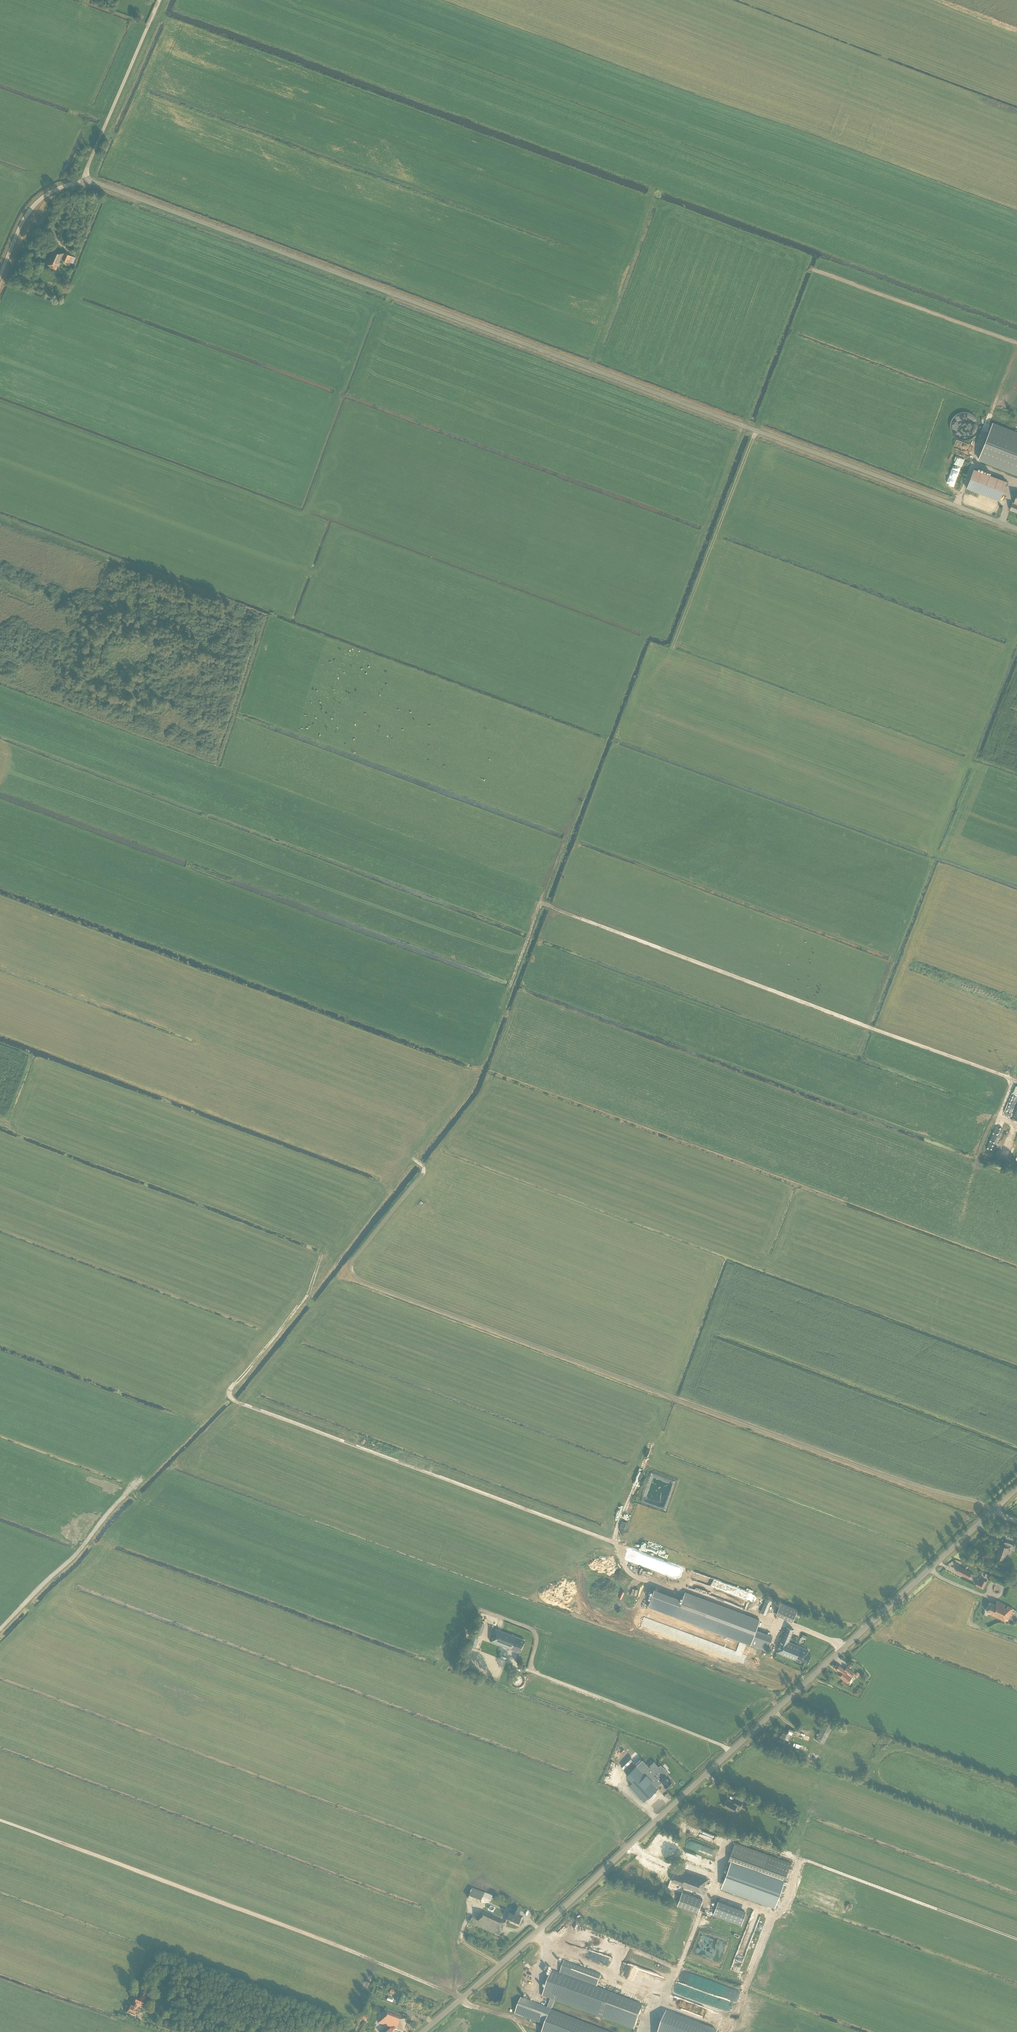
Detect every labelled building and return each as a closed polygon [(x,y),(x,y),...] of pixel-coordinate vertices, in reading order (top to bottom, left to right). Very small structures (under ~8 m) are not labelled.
[(59,265),(60,264),(62,260),(68,262),(68,261),(72,263),(75,258),(71,256),(54,248),(49,257),(50,257),(46,265),(56,270),(58,265),(59,265)] [(950,427),(951,431),(953,434),(955,437),(958,439),(962,440),(965,441),(969,440),(972,438),(975,436),(978,433),(979,429),(979,426),(979,422),(977,418),(974,416),(971,413),(968,412),(964,412),(960,413),(957,414),(954,417),(952,420),(951,423),(950,427)] [(993,423),(978,460),(1016,475),(1016,432),(993,423)] [(966,488),(969,489),(1000,501),(1007,481),(974,468),(966,488)] [(1004,1533),(1000,1534),(1005,1536),(1006,1539),(1014,1542),(1015,1537),(1004,1533)] [(1004,1546),(1000,1545),(996,1557),(1004,1560),(1008,1548),(1010,1549),(1011,1545),(1012,1546),(1014,1542),(1006,1539),(1005,1543),(1004,1546)] [(959,1567),(957,1572),(968,1578),(969,1576),(972,1578),(974,1575),(970,1573),(971,1573),(959,1567)] [(682,1575),(686,1577),(689,1572),(690,1573),(691,1571),(685,1568),(682,1575)] [(717,1590),(708,1586),(711,1577),(694,1571),(691,1580),(697,1582),(695,1589),(714,1596),(715,1594),(718,1595),(719,1592),(717,1591),(717,1590)] [(975,1585),(983,1589),(986,1582),(982,1579),(980,1583),(977,1581),(975,1585)] [(744,1615),(710,1602),(710,1601),(685,1592),(680,1605),(671,1601),(666,1614),(701,1627),(701,1626),(735,1638),(735,1639),(750,1644),(768,1650),(773,1636),(755,1630),(741,1624),(744,1615)] [(766,1599),(760,1612),(766,1615),(772,1601),(766,1599)] [(995,1605),(990,1603),(986,1611),(989,1612),(989,1614),(1005,1622),(1006,1619),(1008,1620),(1013,1609),(1008,1606),(1007,1608),(1004,1606),(1005,1604),(997,1600),(995,1605)] [(793,1622),(798,1610),(781,1603),(776,1615),(793,1622)] [(17,1618),(20,1621),(27,1612),(25,1610),(17,1618)] [(489,1623),(503,1628),(505,1623),(491,1617),(489,1623)] [(808,1663),(811,1655),(807,1654),(808,1650),(789,1642),(794,1630),(787,1627),(777,1652),(802,1662),(803,1661),(808,1663)] [(490,1641),(513,1650),(520,1653),(525,1640),(495,1628),(490,1641)] [(475,1647),(479,1639),(472,1636),(468,1645),(475,1647)] [(847,1667),(845,1670),(840,1665),(836,1669),(842,1674),(839,1677),(847,1683),(852,1677),(851,1676),(854,1673),(847,1667)] [(809,1718),(821,1723),(823,1718),(811,1713),(809,1718)] [(835,1722),(826,1718),(826,1719),(824,1718),(822,1722),(824,1723),(816,1739),(824,1743),(835,1722)] [(788,1732),(782,1730),(778,1740),(784,1742),(788,1733),(792,1734),(793,1731),(789,1729),(788,1732)] [(654,1761),(648,1766),(642,1760),(636,1765),(636,1766),(626,1775),(632,1782),(629,1785),(644,1801),(659,1788),(657,1786),(662,1782),(668,1789),(674,1783),(665,1774),(664,1775),(658,1768),(659,1767),(655,1763),(654,1761)] [(666,1805),(659,1798),(650,1807),(656,1813),(666,1805)] [(734,1803),(727,1799),(723,1807),(734,1812),(737,1806),(740,1807),(742,1802),(736,1799),(734,1803)] [(791,1863),(735,1843),(726,1868),(728,1869),(725,1875),(720,1888),(774,1908),(791,1863)] [(680,1875),(674,1873),(671,1881),(678,1884),(678,1885),(703,1894),(705,1888),(704,1888),(705,1884),(706,1884),(708,1880),(682,1870),(680,1875)] [(472,1889),(468,1898),(481,1903),(482,1900),(490,1903),(492,1897),(472,1889)] [(703,1899),(682,1892),(677,1906),(698,1913),(703,1899)] [(510,1912),(507,1920),(519,1926),(522,1918),(518,1916),(521,1911),(515,1908),(512,1913),(510,1912)] [(479,1919),(478,1918),(472,1916),(469,1922),(500,1936),(506,1922),(482,1911),(479,1919)] [(751,1926),(757,1927),(759,1915),(751,1913),(748,1926),(751,1927),(751,1926)] [(739,1971),(752,1934),(745,1931),(732,1969),(739,1971)] [(660,1995),(670,1964),(639,1953),(630,1978),(628,1983),(647,1989),(646,1991),(660,1995)] [(543,1996),(551,1998),(547,2008),(521,1998),(514,2014),(545,2026),(551,2010),(555,2000),(634,2029),(643,2005),(596,1988),(601,1975),(564,1961),(559,1974),(552,1972),(543,1996)] [(753,1979),(755,1965),(748,1964),(745,1978),(753,1979)] [(396,1991),(391,1989),(390,1994),(401,1998),(403,1994),(396,1992),(396,1991)] [(137,2000),(134,2007),(131,2005),(127,2013),(136,2016),(137,2012),(136,2012),(138,2006),(144,2009),(146,2003),(144,2003),(146,1998),(141,1996),(140,2001),(137,2000)] [(408,2018),(385,2009),(384,2013),(383,2013),(379,2023),(392,2028),(390,2030),(389,2028),(384,2031),(392,2031),(395,2029),(402,2031),(403,2031),(408,2018)] [(551,2010),(545,2026),(543,2031),(609,2031),(551,2010)] [(657,2023),(660,2015),(649,2011),(646,2020),(657,2023)]
